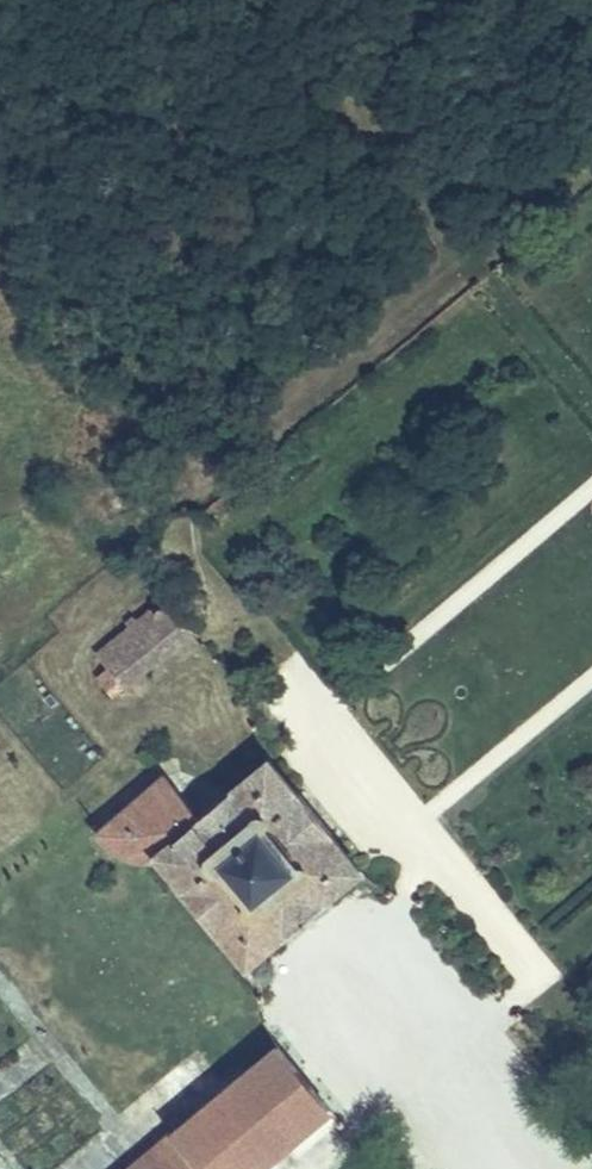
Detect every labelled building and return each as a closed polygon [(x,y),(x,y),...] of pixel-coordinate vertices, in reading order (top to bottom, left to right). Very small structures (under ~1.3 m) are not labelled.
[(163,595),(93,649),(121,685),(191,631),(163,595)] [(157,774),(89,828),(101,841),(125,854),(159,861),(251,979),(373,883),(274,757),(268,751),(188,814),(157,774)] [(333,1114),(280,1051),(155,1156),(167,1168),(268,1168),(333,1114)] [(155,1156),(140,1168),(167,1168),(155,1156)]
